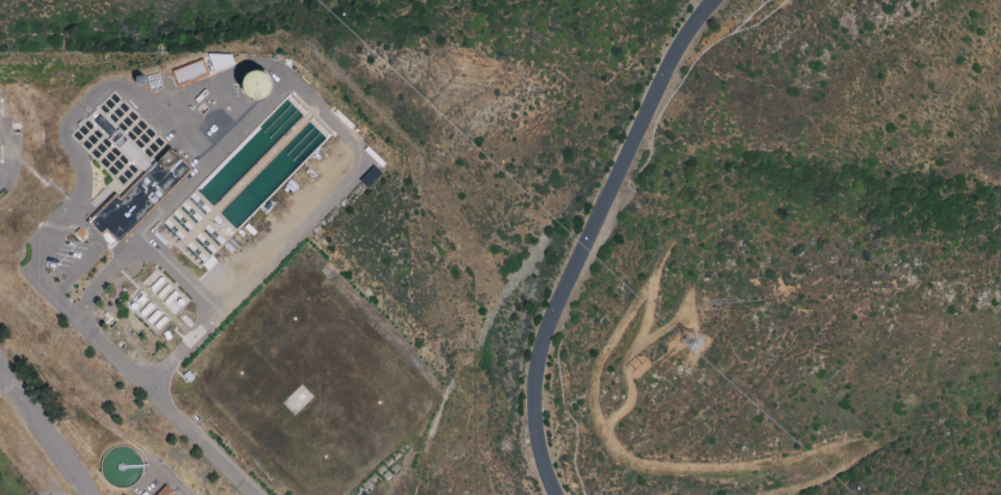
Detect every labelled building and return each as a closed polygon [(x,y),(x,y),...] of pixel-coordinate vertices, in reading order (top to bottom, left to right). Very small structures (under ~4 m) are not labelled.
[(232,65),(226,50),(208,57),(213,71),(232,65)] [(171,71),(177,86),(208,75),(202,60),(171,71)] [(271,89),(260,67),(238,79),(249,101),(271,89)] [(191,168),(169,147),(150,166),(134,150),(128,156),(145,172),(120,198),(115,194),(88,222),(100,233),(104,229),(118,243),(191,168)] [(164,484),(154,494),(176,494),(164,484)]
